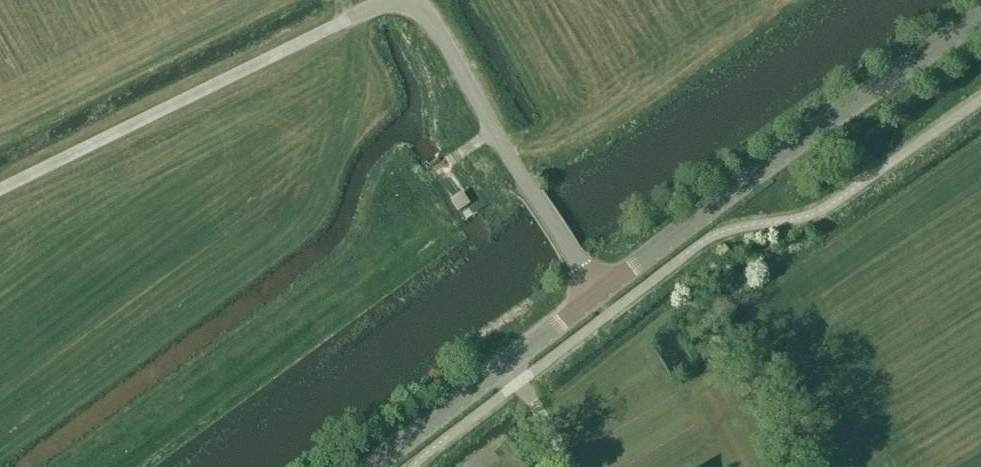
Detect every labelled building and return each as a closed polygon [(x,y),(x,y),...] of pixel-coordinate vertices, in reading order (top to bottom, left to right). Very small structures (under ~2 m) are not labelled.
[(457,210),(467,204),(460,193),(450,200),(457,210)]
